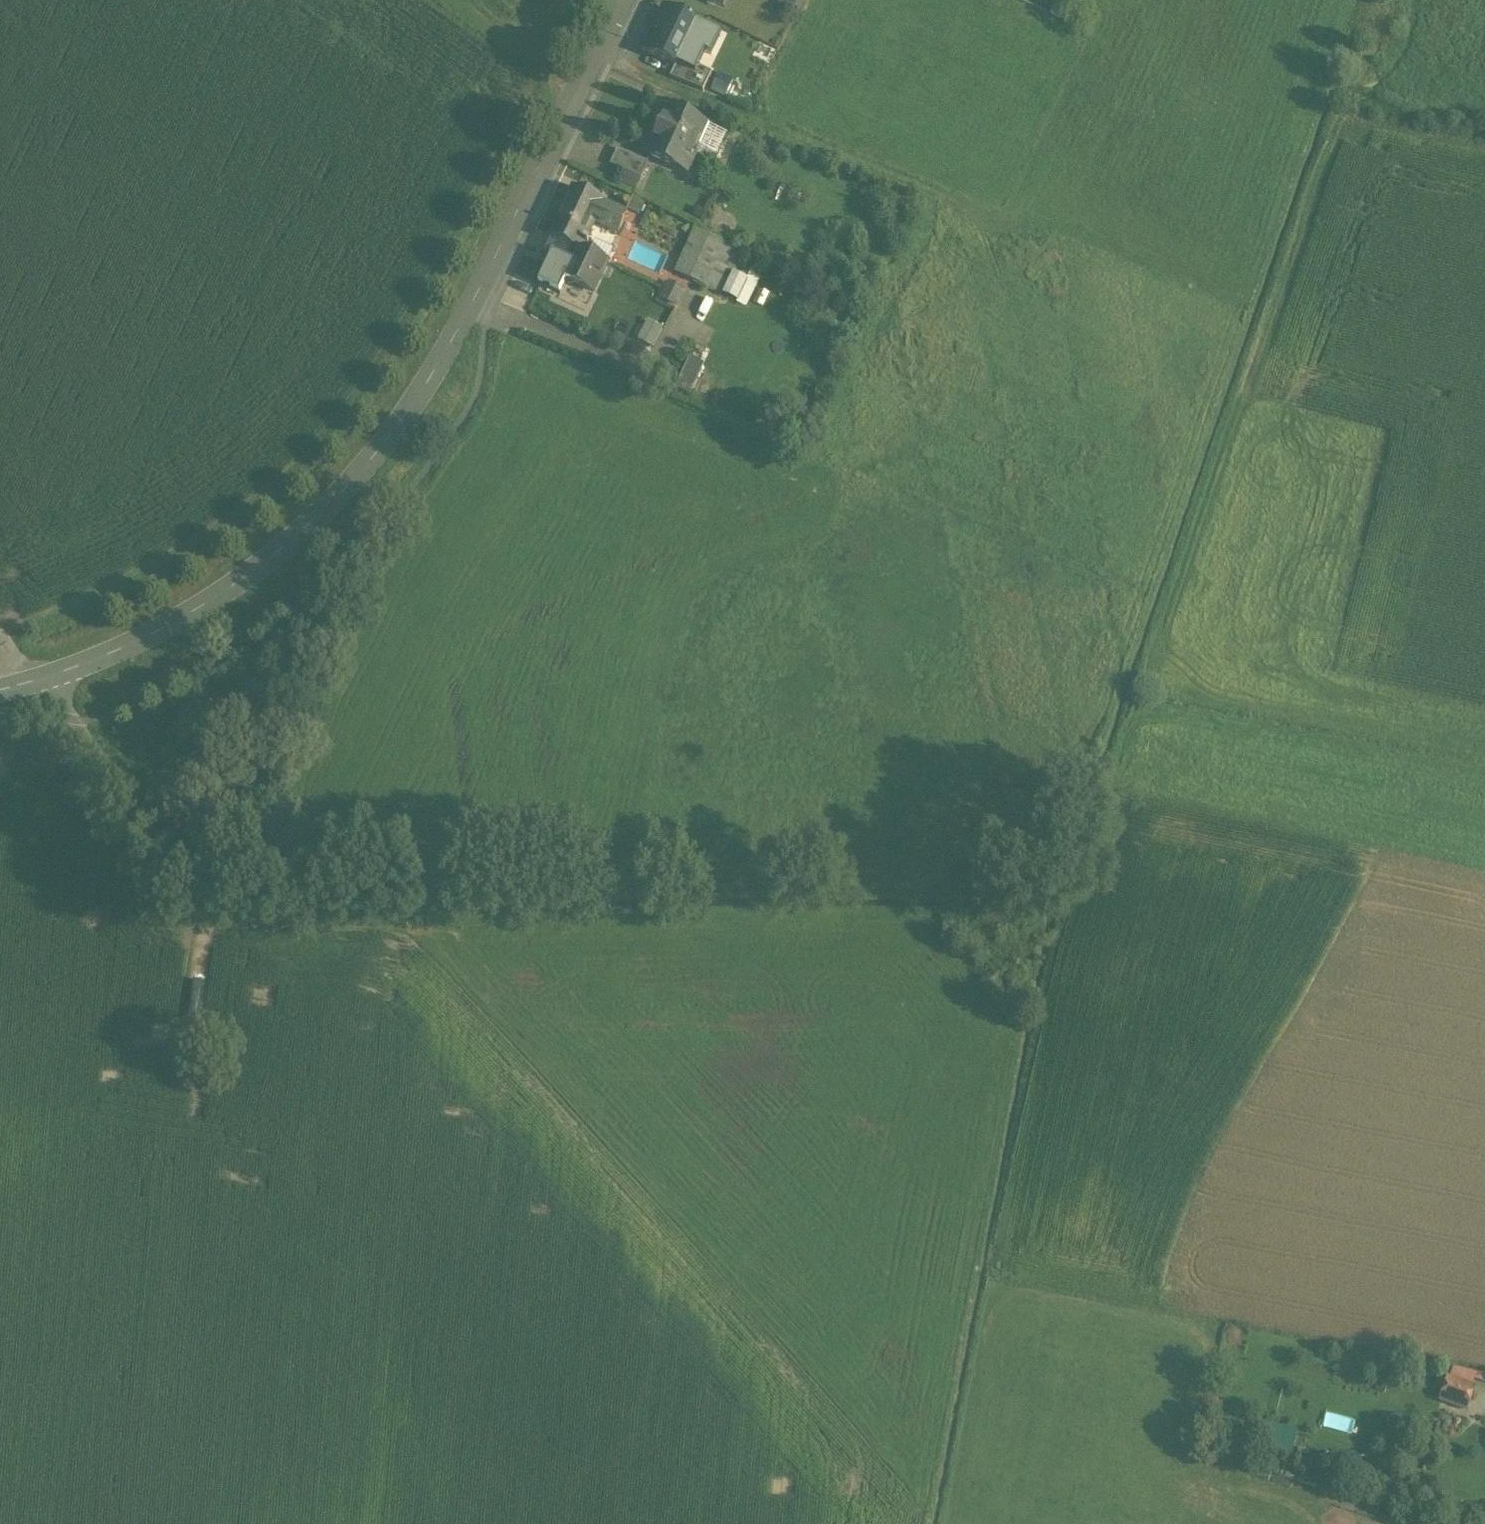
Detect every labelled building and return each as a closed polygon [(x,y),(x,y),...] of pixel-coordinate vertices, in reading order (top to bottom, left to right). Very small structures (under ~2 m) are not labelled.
[(706,30),(664,9),(644,50),(677,66),(687,71),(690,64),(706,30)] [(677,66),(670,79),(704,92),(712,74),(690,64),(687,71),(677,66)] [(709,126),(671,109),(649,157),(688,174),(709,126)] [(650,163),(619,150),(612,166),(642,180),(650,163)] [(605,202),(574,188),(551,237),(570,246),(567,252),(569,258),(575,261),(566,280),(594,294),(609,264),(582,251),(586,244),(588,246),(590,242),(587,241),(596,223),(620,234),(629,214),(605,203),(605,202)] [(728,243),(697,228),(676,274),(706,288),(722,255),(728,243)] [(722,255),(706,288),(722,295),(738,262),(722,255)] [(683,291),(671,285),(664,299),(676,305),(683,291)] [(692,393),(705,360),(689,354),(676,387),(692,393)] [(1474,1390),(1450,1381),(1442,1401),(1466,1410),(1474,1390)]
